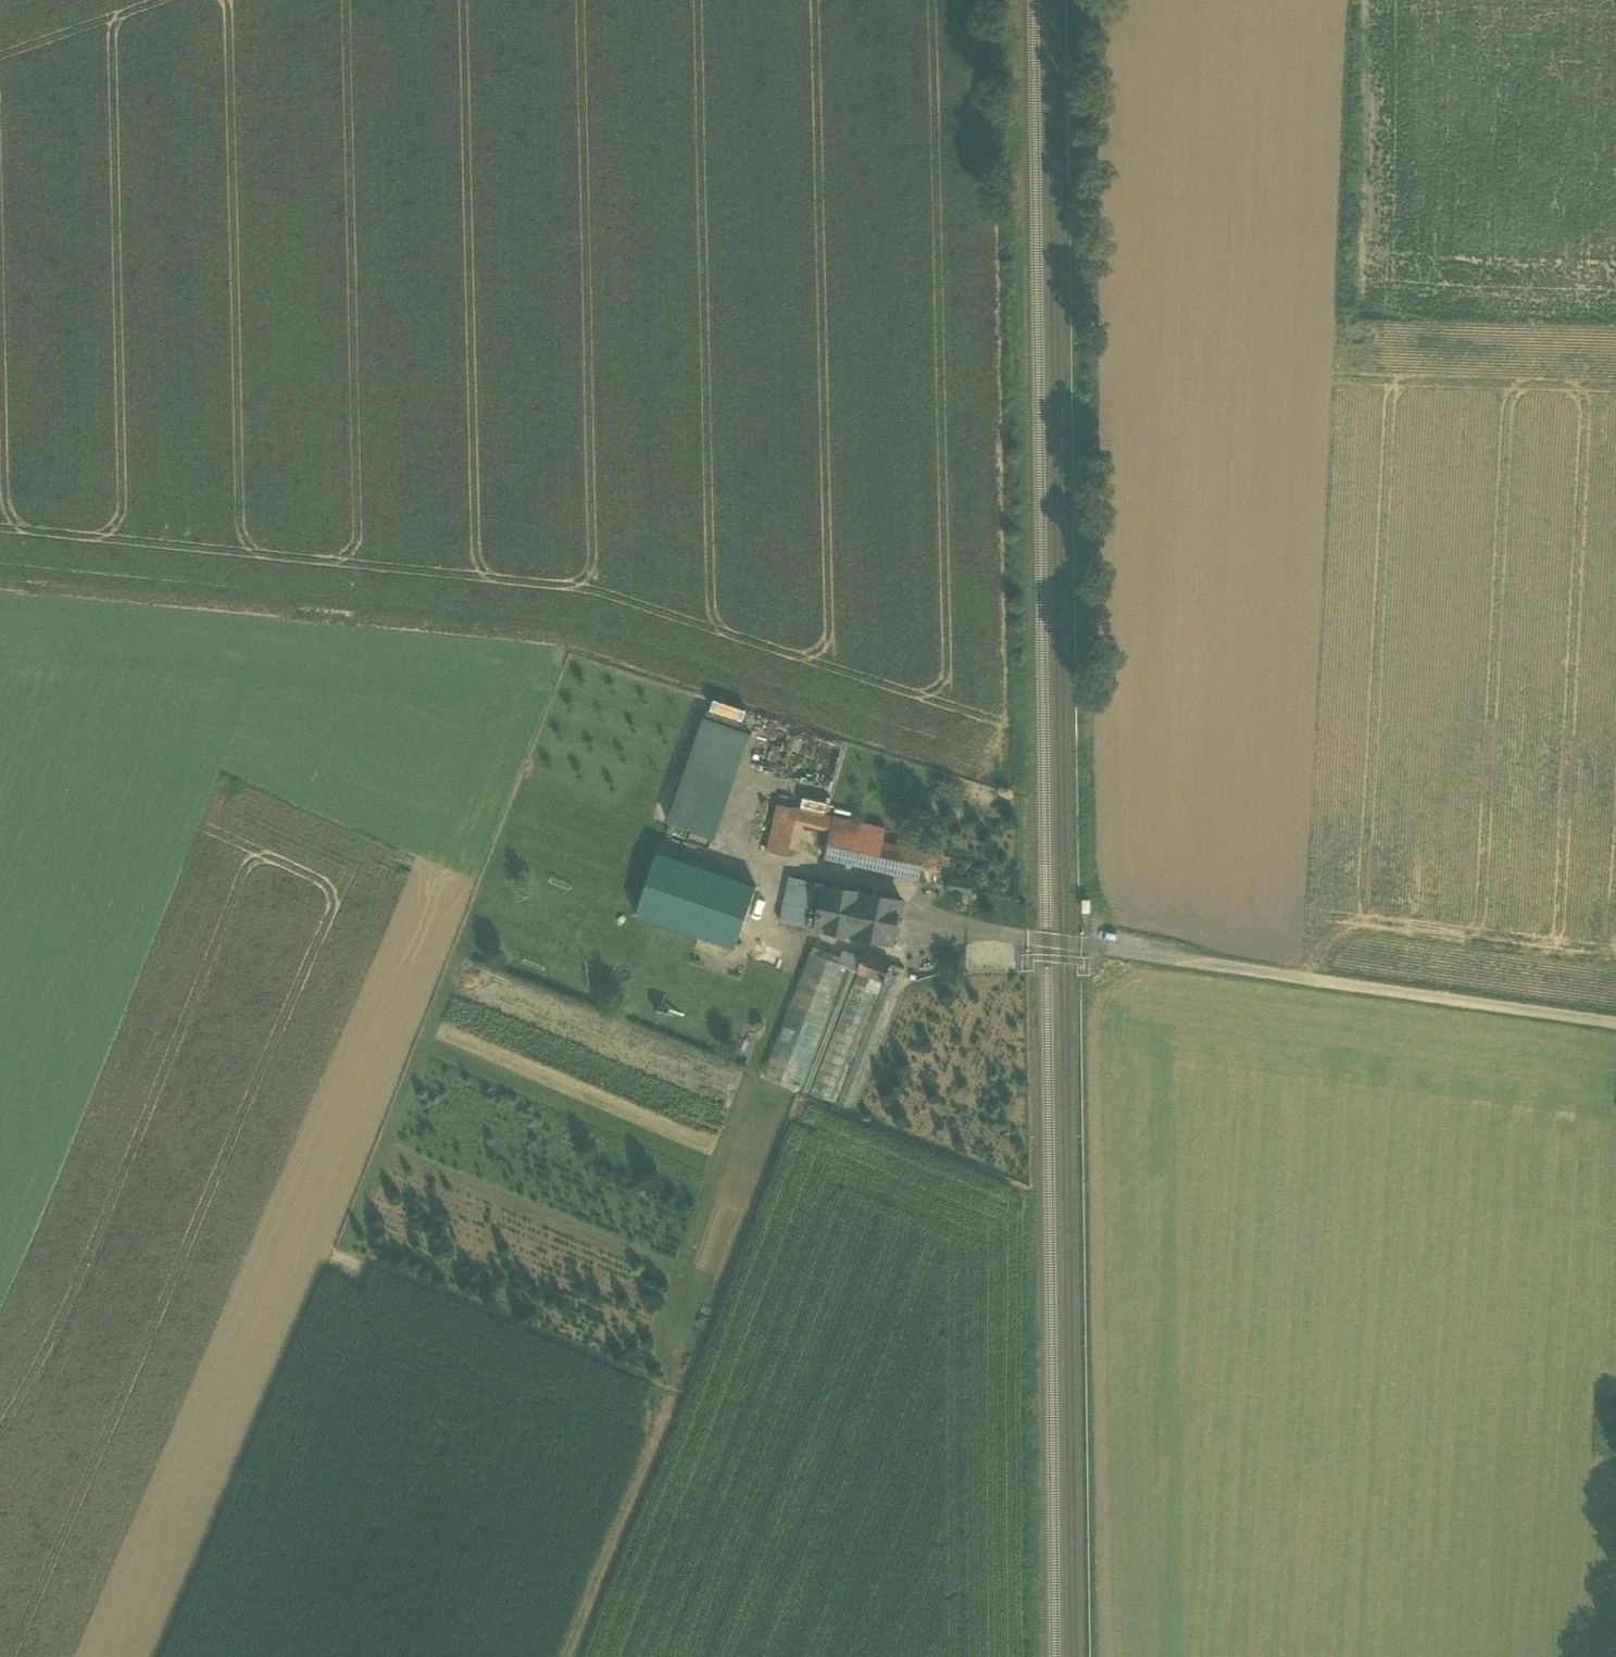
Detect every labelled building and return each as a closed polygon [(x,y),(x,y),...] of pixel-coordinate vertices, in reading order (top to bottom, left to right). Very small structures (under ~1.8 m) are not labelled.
[(668,822),(715,838),(751,734),(704,717),(668,822)] [(831,830),(833,817),(778,804),(767,852),(787,856),(794,822),(831,830)] [(886,828),(833,817),(831,830),(824,858),(919,879),(921,869),(925,852),(883,842),(886,828)] [(757,886),(657,852),(636,915),(736,949),(757,886)] [(925,852),(921,869),(935,872),(939,855),(925,852)] [(779,920),(818,929),(828,885),(788,876),(779,920)] [(852,936),(862,892),(828,885),(818,929),(852,936)] [(893,941),(902,901),(862,892),(852,936),(892,945),(893,941)] [(1092,912),(1092,899),(1083,899),(1083,912),(1092,912)] [(762,1074),(850,1107),(904,969),(864,953),(862,960),(843,952),(839,963),(810,951),(762,1074)]
